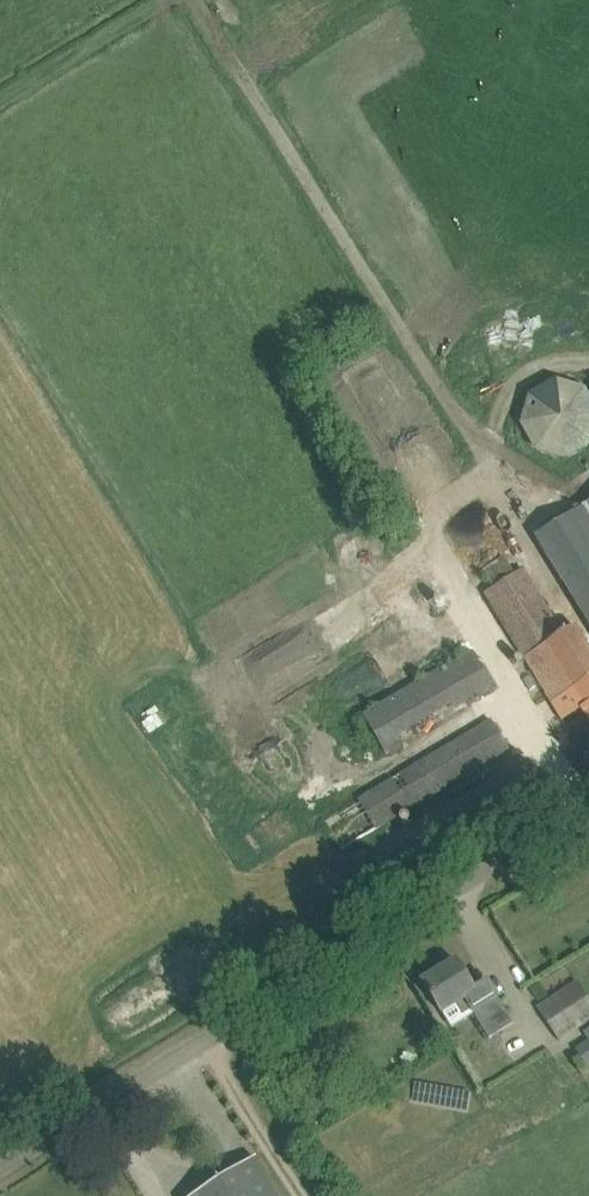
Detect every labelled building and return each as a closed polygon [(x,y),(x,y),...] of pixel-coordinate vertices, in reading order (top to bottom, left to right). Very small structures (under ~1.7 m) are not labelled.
[(567,459),(588,447),(588,392),(588,389),(556,380),(530,393),(521,426),(536,451),(567,459)] [(551,526),(588,589),(588,502),(551,526)] [(486,594),(553,705),(572,692),(571,691),(588,679),(588,645),(577,626),(561,636),(522,572),(521,572),(516,575),(494,589),(486,594)] [(447,667),(434,675),(452,705),(453,707),(455,711),(468,703),(470,706),(496,691),(472,652),(447,667)] [(588,721),(588,679),(571,691),(572,692),(553,705),(563,721),(582,710),(588,721)] [(388,756),(405,745),(382,706),(364,717),(388,756)] [(510,750),(497,730),(492,720),(324,820),(342,850),(510,750)] [(465,1000),(490,1040),(514,1025),(488,982),(475,990),(457,962),(423,983),(442,1014),(465,1000)] [(579,984),(539,1010),(557,1038),(588,1017),(588,999),(579,984)] [(588,1068),(588,1042),(577,1050),(588,1068)] [(256,1159),(196,1195),(280,1195),(256,1159)]
